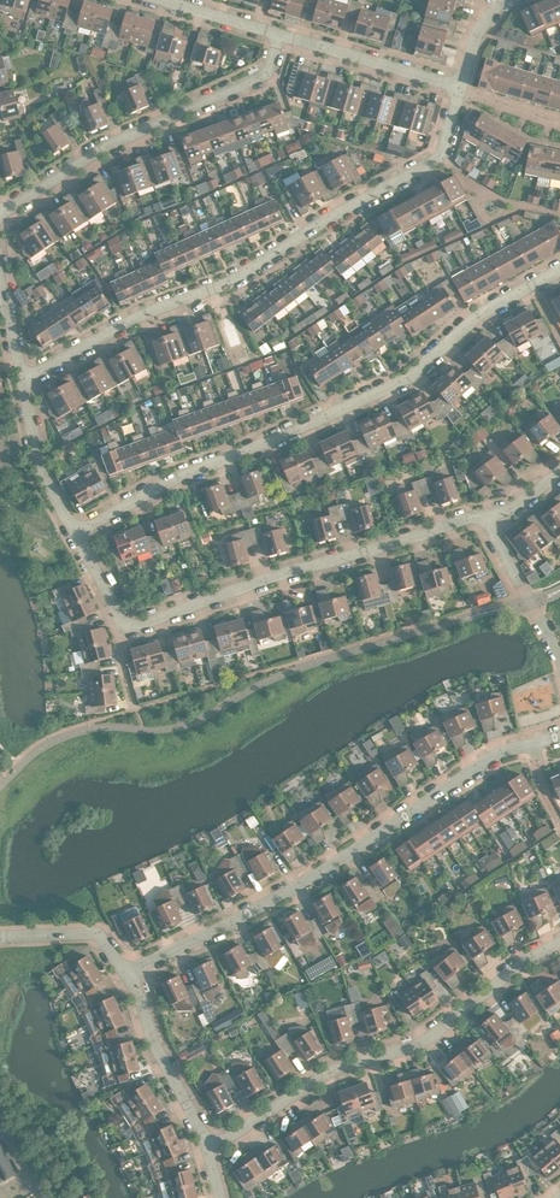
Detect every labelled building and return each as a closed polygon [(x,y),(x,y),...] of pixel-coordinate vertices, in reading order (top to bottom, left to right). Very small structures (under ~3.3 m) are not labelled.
[(0,3),(0,10),(5,13),(9,12),(13,16),(22,19),(21,25),(29,0),(1,0),(0,3)] [(39,2),(32,0),(27,17),(34,19),(36,14),(49,18),(55,0),(40,0),(39,2)] [(63,22),(61,27),(65,28),(69,29),(74,12),(66,10),(68,6),(70,0),(55,0),(49,18),(63,22)] [(273,1),(273,0),(271,9),(285,13),(288,0),(274,0),(273,1)] [(285,13),(298,17),(301,9),(301,8),(302,4),(309,6),(311,0),(288,0),(285,13)] [(333,1),(331,0),(311,0),(309,6),(316,8),(315,13),(314,12),(313,21),(326,25),(333,1)] [(333,1),(326,25),(340,29),(343,21),(342,21),(344,16),(351,18),(356,1),(351,0),(348,0),(347,5),(333,1)] [(428,4),(453,11),(455,2),(461,4),(462,0),(429,0),(428,4)] [(540,4),(534,5),(544,29),(558,23),(548,0),(540,4)] [(558,23),(559,22),(559,0),(548,0),(558,23)] [(98,5),(85,1),(81,10),(82,10),(81,14),(74,12),(69,29),(72,30),(76,31),(78,26),(91,30),(98,5)] [(374,12),(361,9),(363,3),(356,1),(351,18),(358,20),(357,25),(356,25),(354,33),(368,37),(375,13),(374,12)] [(428,4),(423,21),(453,29),(456,22),(450,20),(453,11),(428,4)] [(91,30),(104,34),(101,46),(108,48),(115,24),(108,22),(109,18),(110,18),(112,9),(98,5),(91,30)] [(531,35),(540,31),(544,29),(534,5),(520,11),(531,35)] [(374,12),(375,13),(368,37),(381,41),(385,33),(384,33),(385,28),(392,30),(397,14),(376,7),(374,12)] [(108,48),(116,50),(119,38),(133,42),(140,17),(138,17),(139,12),(127,11),(123,22),(124,22),(122,26),(115,24),(108,48)] [(152,53),(157,36),(150,34),(151,30),(152,30),(154,19),(143,14),(141,18),(140,17),(133,42),(146,46),(145,51),(152,53)] [(418,37),(443,44),(446,35),(451,37),(453,29),(423,21),(418,37)] [(174,25),(164,22),(152,62),(153,63),(155,57),(165,60),(170,59),(173,61),(180,62),(180,63),(187,41),(177,38),(174,36),(174,25)] [(11,37),(18,39),(20,32),(13,30),(11,37)] [(526,37),(522,34),(510,30),(507,39),(524,44),(526,37)] [(396,31),(390,48),(398,50),(403,33),(396,31)] [(212,48),(208,46),(209,35),(199,32),(189,65),(190,65),(191,60),(204,64),(204,69),(207,71),(215,72),(214,73),(215,73),(218,62),(221,61),(222,57),(220,54),(221,51),(212,48)] [(446,55),(440,54),(443,44),(418,37),(413,54),(406,52),(446,64),(446,63),(444,62),(446,55)] [(532,46),(533,41),(526,37),(524,44),(532,46)] [(93,47),(91,54),(104,57),(106,51),(93,47)] [(58,66),(60,52),(53,51),(51,65),(58,66)] [(15,81),(13,81),(13,73),(10,70),(5,70),(2,57),(7,56),(7,55),(0,57),(0,85),(15,81)] [(84,55),(77,56),(81,73),(88,71),(84,55)] [(487,87),(493,88),(500,64),(500,63),(486,58),(482,69),(480,69),(478,75),(480,76),(477,87),(485,89),(487,88),(487,87)] [(308,74),(309,68),(302,66),(303,64),(302,64),(301,66),(293,63),(286,89),(287,93),(293,95),(291,103),(293,96),(310,101),(317,76),(308,74)] [(506,94),(513,68),(500,64),(493,88),(498,89),(499,92),(506,94)] [(515,95),(520,96),(527,72),(513,68),(506,94),(513,96),(515,95)] [(149,88),(141,71),(134,75),(138,85),(118,94),(122,93),(130,112),(127,114),(148,105),(142,91),(149,88)] [(534,102),(541,76),(527,72),(520,96),(525,98),(526,100),(534,102)] [(326,79),(317,76),(310,101),(309,104),(324,109),(325,106),(326,106),(335,75),(328,73),(326,79)] [(99,79),(103,88),(112,84),(108,75),(99,79)] [(343,111),(350,86),(341,83),(343,78),(335,75),(326,106),(343,111)] [(543,103),(548,104),(555,80),(541,76),(534,102),(541,104),(543,103)] [(173,86),(182,89),(184,79),(175,77),(173,86)] [(555,80),(548,104),(553,106),(554,108),(559,109),(559,81),(555,80)] [(359,89),(350,86),(343,111),(360,115),(368,85),(361,83),(359,89)] [(360,115),(376,120),(383,96),(374,93),(376,87),(368,85),(360,115)] [(18,89),(0,93),(0,110),(1,111),(3,120),(26,114),(24,114),(24,107),(22,103),(17,104),(13,90),(18,89)] [(101,89),(93,93),(98,103),(91,106),(88,101),(85,98),(79,103),(79,111),(77,112),(78,113),(81,111),(90,130),(87,132),(87,133),(108,123),(101,109),(108,106),(101,89)] [(393,98),(383,96),(376,120),(393,125),(402,95),(394,93),(393,98)] [(410,130),(417,105),(408,103),(409,97),(402,95),(393,125),(410,130)] [(283,114),(279,102),(266,107),(274,128),(274,129),(275,133),(296,126),(290,108),(289,108),(290,112),(283,114)] [(428,102),(426,108),(417,105),(410,130),(426,135),(424,142),(425,142),(428,132),(431,130),(432,127),(430,123),(431,121),(435,123),(440,106),(436,105),(436,103),(435,103),(435,104),(428,102)] [(274,128),(266,107),(254,111),(264,138),(262,133),(274,129),(274,128)] [(69,143),(60,130),(66,126),(56,111),(49,115),(55,124),(37,137),(40,135),(52,153),(49,155),(50,156),(69,143)] [(264,138),(254,111),(242,116),(252,143),(264,138)] [(481,142),(492,121),(481,115),(477,121),(470,117),(467,122),(469,123),(466,129),(471,132),(469,135),(464,132),(463,137),(478,146),(481,141),(481,142)] [(252,143),(242,116),(230,120),(239,147),(252,143)] [(304,119),(293,116),(298,128),(301,129),(304,119)] [(239,147),(230,120),(217,124),(227,152),(239,147)] [(481,141),(478,146),(490,152),(504,128),(492,121),(481,142),(481,141)] [(227,152),(217,124),(205,129),(215,156),(227,152)] [(490,152),(501,159),(504,155),(504,154),(515,134),(504,128),(490,152)] [(215,156),(205,129),(193,133),(201,155),(213,151),(215,156)] [(338,130),(336,138),(344,140),(346,133),(338,130)] [(201,155),(193,133),(180,138),(191,169),(192,169),(190,164),(203,159),(201,155)] [(527,141),(515,134),(504,154),(504,155),(515,161),(512,165),(513,166),(527,141)] [(20,158),(27,156),(22,138),(14,140),(17,151),(0,155),(0,160),(5,177),(1,178),(2,179),(24,173),(20,158)] [(285,144),(287,151),(301,148),(299,141),(285,144)] [(170,153),(161,156),(170,180),(186,174),(188,181),(189,181),(175,142),(174,143),(175,145),(168,147),(170,153)] [(385,152),(401,157),(405,147),(388,142),(385,152)] [(525,173),(538,175),(543,148),(530,145),(523,177),(524,177),(525,173)] [(356,168),(347,153),(344,146),(343,147),(347,153),(331,161),(344,184),(352,179),(355,184),(362,181),(363,183),(363,182),(359,175),(356,168)] [(407,159),(418,153),(418,151),(405,147),(402,157),(407,159)] [(280,158),(285,156),(281,148),(276,150),(280,158)] [(556,150),(543,148),(538,175),(550,178),(556,150)] [(556,150),(550,178),(559,180),(559,151),(556,150)] [(170,180),(161,156),(152,159),(150,153),(143,156),(153,186),(170,180)] [(374,153),(372,159),(382,162),(384,156),(374,153)] [(465,169),(470,162),(458,155),(455,161),(461,167),(465,169)] [(137,164),(128,167),(137,192),(153,186),(143,156),(135,159),(137,164)] [(261,167),(266,165),(262,157),(258,159),(261,167)] [(256,169),(261,167),(258,159),(253,161),(256,169)] [(335,188),(344,184),(331,161),(316,170),(331,197),(338,194),(335,188)] [(470,172),(474,165),(470,162),(465,169),(470,172)] [(268,174),(284,169),(282,163),(266,168),(268,174)] [(116,186),(119,196),(120,196),(123,204),(121,197),(137,192),(128,167),(119,171),(117,165),(110,168),(110,166),(109,166),(116,186)] [(237,178),(242,175),(247,173),(244,165),(234,170),(237,178)] [(361,165),(356,168),(359,175),(365,172),(361,165)] [(232,180),(237,178),(234,170),(229,172),(232,180)] [(324,201),(331,197),(316,170),(301,178),(313,200),(322,196),(324,201)] [(263,178),(260,172),(250,177),(252,183),(263,178)] [(288,183),(301,178),(298,172),(285,178),(288,183)] [(93,179),(96,184),(88,189),(102,211),(116,201),(120,207),(121,207),(115,198),(119,196),(116,186),(110,190),(98,173),(99,175),(93,179)] [(466,198),(454,175),(441,183),(453,205),(466,198)] [(486,186),(490,178),(486,175),(481,183),(486,186)] [(214,188),(218,186),(215,178),(210,180),(214,188)] [(302,216),(301,214),(308,210),(305,205),(313,200),(301,178),(286,186),(282,180),(287,189),(286,192),(288,196),(291,197),(302,216)] [(491,188),(495,181),(490,178),(486,186),(491,188)] [(209,190),(214,188),(210,180),(205,183),(209,190)] [(440,212),(453,205),(441,183),(436,187),(429,191),(440,212)] [(77,190),(70,194),(88,220),(102,211),(88,189),(80,195),(77,190)] [(440,212),(429,191),(422,194),(415,197),(428,219),(440,212)] [(64,198),(67,203),(59,208),(73,230),(88,220),(70,194),(64,198)] [(270,224),(274,222),(275,224),(283,221),(274,200),(267,202),(263,196),(258,198),(270,224)] [(415,226),(428,219),(415,197),(410,201),(403,204),(415,226)] [(258,198),(254,200),(255,208),(250,210),(259,231),(267,228),(266,226),(270,224),(258,198)] [(403,204),(396,208),(390,210),(402,233),(415,226),(403,204)] [(182,216),(189,213),(186,206),(179,209),(182,216)] [(239,207),(235,209),(246,235),(250,233),(251,235),(259,231),(250,210),(244,213),(239,207)] [(48,209),(41,213),(59,239),(73,230),(59,208),(51,214),(48,209)] [(232,218),(226,221),(235,242),(243,239),(242,237),(246,235),(235,209),(230,211),(232,218)] [(389,240),(402,233),(390,210),(377,218),(389,240)] [(35,217),(38,222),(30,227),(44,249),(59,239),(41,213),(35,217)] [(211,220),(223,246),(227,244),(228,246),(235,242),(226,221),(225,221),(223,216),(216,219),(215,218),(211,220)] [(505,226),(512,223),(509,217),(503,220),(505,226)] [(208,229),(202,232),(212,253),(219,249),(218,247),(223,246),(211,220),(207,222),(208,229)] [(473,230),(480,226),(477,220),(470,225),(473,230)] [(499,229),(505,226),(503,220),(497,223),(499,229)] [(559,250),(559,229),(558,230),(553,220),(539,228),(540,229),(552,251),(557,248),(558,250),(559,250)] [(363,231),(359,234),(371,250),(382,242),(368,223),(361,228),(363,231)] [(11,230),(11,231),(23,249),(22,252),(24,255),(27,256),(33,265),(34,264),(30,258),(44,249),(30,227),(22,233),(19,228),(12,232),(11,230)] [(192,229),(187,230),(199,256),(203,254),(204,256),(212,253),(202,232),(196,234),(192,229)] [(479,238),(485,235),(483,229),(476,232),(479,238)] [(540,259),(547,256),(548,253),(552,251),(540,229),(527,236),(540,259)] [(178,242),(188,264),(196,260),(195,258),(199,256),(187,230),(183,232),(184,240),(178,242)] [(454,238),(461,235),(459,230),(451,232),(454,238)] [(98,234),(102,240),(109,236),(106,232),(101,231),(98,234)] [(447,242),(454,238),(451,232),(444,236),(447,242)] [(473,241),(479,238),(476,232),(470,235),(473,241)] [(353,234),(347,239),(361,258),(371,250),(359,234),(356,237),(353,234)] [(113,252),(124,248),(118,235),(107,240),(113,252)] [(527,265),(531,262),(534,263),(540,259),(527,236),(515,243),(527,265)] [(87,248),(93,244),(91,240),(86,239),(82,242),(87,248)] [(179,265),(180,267),(188,264),(178,242),(173,245),(168,239),(164,241),(175,267),(179,265)] [(343,247),(339,250),(351,266),(361,258),(347,239),(340,244),(343,247)] [(159,243),(160,250),(154,253),(158,261),(164,274),(165,274),(172,271),(171,269),(175,267),(164,241),(159,243)] [(452,250),(459,247),(456,241),(450,244),(452,250)] [(428,250),(435,247),(432,242),(425,244),(428,250)] [(515,273),(522,270),(522,267),(527,265),(515,243),(502,250),(515,273)] [(420,254),(428,250),(425,244),(418,248),(420,254)] [(446,252),(452,250),(450,244),(444,247),(446,252)] [(317,257),(313,260),(325,275),(335,268),(336,267),(326,255),(321,248),(315,253),(317,257)] [(94,250),(86,255),(90,261),(98,255),(94,250)] [(146,250),(140,253),(143,259),(149,257),(146,250)] [(339,250),(335,253),(332,250),(326,255),(336,267),(335,268),(340,274),(351,266),(339,250)] [(489,257),(502,279),(506,276),(509,277),(515,273),(502,250),(489,257)] [(429,263),(439,259),(436,251),(426,255),(429,263)] [(402,262),(410,258),(407,253),(399,255),(402,262)] [(477,264),(490,287),(496,284),(497,281),(502,279),(489,257),(477,264)] [(148,258),(143,260),(155,285),(159,283),(160,285),(168,282),(165,274),(164,274),(158,261),(152,263),(148,258)] [(58,259),(55,261),(59,268),(66,264),(63,260),(58,259)] [(307,259),(300,264),(315,283),(325,275),(313,260),(309,263),(307,259)] [(79,270),(84,267),(80,260),(75,262),(79,270)] [(151,287),(155,285),(143,260),(139,262),(140,269),(134,272),(144,293),(152,289),(151,287)] [(387,272),(393,268),(390,263),(384,267),(387,272)] [(305,291),(315,283),(300,264),(294,269),(297,273),(293,276),(305,291)] [(464,270),(476,293),(481,290),(483,291),(490,287),(477,264),(464,270)] [(404,276),(408,273),(403,266),(399,269),(404,276)] [(382,275),(387,272),(384,267),(378,270),(382,275)] [(120,270),(131,296),(135,294),(136,296),(144,293),(134,272),(129,274),(124,268),(120,270)] [(399,279),(404,276),(399,269),(394,272),(399,279)] [(40,270),(36,273),(41,280),(45,278),(40,270)] [(128,300),(127,298),(131,296),(120,270),(115,272),(117,280),(110,282),(120,304),(128,300)] [(464,270),(451,278),(464,301),(471,297),(472,295),(476,293),(464,270)] [(62,281),(67,278),(62,271),(58,274),(62,281)] [(58,284),(62,281),(58,274),(53,277),(58,284)] [(286,275),(280,280),(294,299),(305,291),(293,276),(289,279),(286,275)] [(382,290),(387,287),(393,283),(388,276),(377,283),(382,290)] [(85,292),(98,311),(109,304),(101,291),(104,289),(96,277),(82,287),(85,292)] [(366,286),(371,282),(368,277),(362,281),(366,286)] [(457,295),(447,279),(429,291),(431,295),(432,295),(444,314),(456,307),(449,296),(455,292),(457,295)] [(276,289),(272,292),(284,307),(294,299),(280,280),(273,285),(276,289)] [(360,290),(366,286),(362,281),(357,285),(360,290)] [(378,293),(382,290),(377,283),(373,286),(378,293)] [(29,302),(22,291),(18,284),(17,285),(20,289),(14,293),(12,290),(11,290),(22,306),(29,302)] [(40,295),(45,292),(40,285),(36,288),(40,295)] [(74,299),(87,319),(98,311),(85,292),(82,287),(71,294),(72,295),(74,299)] [(36,298),(40,295),(36,288),(31,291),(36,298)] [(266,291),(259,296),(274,315),(284,307),(272,292),(268,295),(266,291)] [(344,300),(350,297),(346,291),(340,295),(344,300)] [(360,305),(364,302),(360,294),(355,297),(360,305)] [(559,325),(559,296),(553,299),(550,294),(544,298),(543,296),(542,296),(558,326),(559,329),(559,328),(559,326),(559,325)] [(63,306),(76,326),(87,319),(74,299),(72,295),(60,302),(63,306)] [(338,304),(344,300),(340,295),(335,299),(338,304)] [(432,295),(431,295),(421,302),(434,321),(444,314),(432,295)] [(256,305),(252,308),(264,323),(274,315),(259,296),(253,301),(256,305)] [(355,308),(360,305),(355,297),(350,300),(355,308)] [(392,305),(381,312),(396,336),(407,329),(407,328),(399,316),(394,308),(389,301),(392,305)] [(399,316),(407,328),(407,329),(411,336),(423,328),(410,309),(405,301),(394,308),(399,316)] [(50,309),(65,333),(76,326),(63,306),(60,302),(50,309)] [(434,321),(421,302),(410,309),(423,328),(434,321)] [(322,315),(328,311),(324,306),(319,309),(322,315)] [(253,331),(264,323),(252,308),(248,311),(245,307),(238,313),(253,331)] [(338,319),(343,316),(338,308),(334,311),(338,319)] [(550,334),(542,319),(535,322),(533,318),(534,318),(527,308),(516,312),(518,316),(516,317),(529,340),(541,333),(544,338),(550,334)] [(41,320),(54,340),(65,333),(50,309),(39,316),(41,320)] [(316,318),(322,315),(319,309),(313,313),(316,318)] [(204,322),(195,325),(204,349),(220,343),(223,350),(209,311),(209,312),(209,314),(202,316),(204,322)] [(334,322),(338,319),(334,311),(329,314),(334,322)] [(385,343),(396,336),(381,312),(370,319),(372,323),(373,323),(385,343)] [(513,355),(519,351),(516,346),(529,340),(516,317),(504,324),(507,332),(508,332),(510,336),(502,340),(513,355)] [(54,340),(41,320),(28,329),(25,325),(27,330),(30,340),(37,338),(43,347),(54,340)] [(300,329),(306,325),(303,320),(297,324),(300,329)] [(177,325),(188,355),(204,349),(195,325),(186,328),(184,323),(177,325)] [(316,333),(321,330),(316,323),(312,326),(316,333)] [(373,323),(372,323),(362,330),(375,350),(385,343),(373,323)] [(294,333),(300,329),(297,324),(291,327),(294,333)] [(172,334),(163,337),(171,361),(188,355),(177,325),(170,328),(172,334)] [(312,336),(316,333),(312,326),(307,329),(312,336)] [(362,330),(351,337),(364,357),(375,350),(362,330)] [(143,335),(157,374),(158,374),(155,367),(171,361),(163,337),(154,340),(152,334),(145,337),(144,335),(143,335)] [(281,334),(275,338),(278,343),(284,339),(281,334)] [(504,356),(507,360),(513,355),(502,340),(495,346),(492,343),(493,343),(484,335),(475,341),(477,345),(476,346),(493,365),(504,356)] [(353,364),(364,357),(351,337),(340,344),(340,345),(353,364)] [(278,343),(275,338),(269,342),(273,347),(278,343)] [(127,350),(119,354),(131,377),(146,368),(150,375),(150,374),(131,339),(130,339),(131,341),(124,344),(127,350)] [(342,371),(353,364),(340,345),(340,344),(338,340),(326,348),(329,352),(342,371)] [(481,384),(486,379),(483,375),(493,365),(476,346),(475,347),(471,344),(464,354),(471,363),(471,362),(474,366),(469,371),(481,384)] [(331,378),(342,371),(329,352),(319,359),(318,359),(331,378)] [(119,354),(111,359),(108,354),(101,357),(116,385),(131,377),(119,354)] [(319,359),(316,354),(298,366),(308,383),(309,382),(307,379),(313,375),(320,386),(331,378),(318,359),(319,359)] [(546,363),(549,370),(559,365),(559,356),(546,363)] [(97,366),(89,371),(101,393),(116,385),(101,357),(94,361),(97,366)] [(220,370),(230,367),(227,360),(218,363),(220,370)] [(471,385),(475,389),(481,384),(469,371),(463,376),(460,372),(461,372),(454,366),(444,375),(461,394),(471,385)] [(197,379),(206,375),(204,368),(194,372),(197,379)] [(89,371),(80,375),(77,370),(70,374),(86,402),(101,393),(89,371)] [(284,370),(280,372),(290,400),(295,398),(296,400),(303,398),(296,376),(289,378),(284,370)] [(186,383),(184,375),(182,372),(176,374),(180,385),(186,383)] [(286,402),(290,400),(280,372),(276,373),(277,383),(271,385),(278,407),(286,404),(286,402)] [(66,383),(58,388),(70,410),(86,402),(70,374),(64,378),(66,383)] [(442,395),(436,400),(446,415),(453,424),(461,416),(451,404),(461,394),(444,375),(442,376),(439,374),(432,383),(438,392),(439,392),(442,395)] [(260,381),(256,382),(265,409),(270,407),(270,409),(278,407),(271,385),(265,387),(260,381)] [(261,411),(265,409),(256,382),(251,384),(252,391),(246,394),(254,415),(262,413),(261,411)] [(533,393),(540,389),(536,382),(529,386),(533,393)] [(40,391),(39,389),(49,408),(48,411),(50,415),(53,416),(58,425),(59,425),(55,418),(70,410),(58,388),(50,392),(47,387),(40,391)] [(236,390),(231,391),(241,418),(245,416),(246,418),(254,415),(246,394),(240,396),(236,390)] [(227,393),(228,400),(222,402),(229,424),(237,421),(237,419),(241,418),(231,391),(227,393)] [(437,420),(446,415),(436,400),(429,404),(427,400),(428,400),(421,391),(410,395),(411,399),(410,400),(422,422),(434,415),(437,420)] [(222,427),(229,424),(222,402),(216,404),(211,398),(207,400),(217,427),(221,425),(222,427)] [(203,409),(197,411),(205,433),(213,430),(212,428),(217,427),(207,400),(202,402),(203,409)] [(410,429),(422,422),(410,400),(397,407),(401,415),(401,414),(404,418),(397,422),(405,438),(413,434),(410,429)] [(494,401),(482,412),(488,419),(500,408),(494,401)] [(503,408),(508,415),(515,410),(510,403),(503,408)] [(205,433),(197,411),(191,413),(187,407),(182,409),(192,435),(196,434),(197,436),(205,433)] [(172,420),(175,428),(176,428),(180,442),(181,442),(188,439),(188,437),(192,435),(182,409),(178,410),(179,418),(172,420)] [(111,410),(95,415),(98,423),(114,418),(111,410)] [(545,410),(549,414),(538,423),(534,419),(530,420),(525,426),(524,425),(524,426),(538,444),(546,438),(550,436),(558,443),(559,442),(559,428),(546,410),(545,410)] [(398,441),(405,438),(397,422),(391,425),(389,421),(389,420),(384,411),(372,414),(373,418),(372,419),(383,442),(395,436),(398,441)] [(365,456),(372,453),(370,448),(383,442),(372,419),(370,419),(368,416),(358,422),(362,433),(363,433),(365,437),(358,440),(365,456)] [(165,424),(161,426),(170,452),(175,451),(175,453),(184,450),(181,442),(180,442),(176,428),(175,428),(170,430),(165,424)] [(170,452),(161,426),(156,427),(157,435),(151,437),(159,459),(167,456),(166,454),(170,452)] [(477,443),(489,433),(483,426),(471,437),(477,443)] [(345,465),(358,459),(365,456),(358,440),(351,443),(349,439),(350,438),(346,431),(332,437),(343,460),(345,465)] [(519,431),(522,435),(511,443),(507,440),(503,441),(498,447),(497,446),(511,465),(519,459),(523,457),(532,464),(540,458),(519,431)] [(151,461),(159,459),(151,437),(145,439),(141,433),(136,434),(146,461),(150,459),(151,461)] [(132,443),(127,446),(134,467),(142,465),(142,463),(146,461),(136,434),(132,436),(132,443)] [(323,451),(325,455),(318,458),(326,474),(333,471),(330,466),(343,460),(332,437),(319,442),(323,451)] [(121,448),(115,440),(111,441),(121,470),(126,468),(126,470),(134,467),(127,446),(121,448)] [(116,472),(121,470),(111,441),(107,443),(108,452),(102,455),(109,476),(117,474),(116,472)] [(489,450),(482,457),(479,461),(476,462),(471,469),(470,467),(470,468),(484,486),(492,480),(495,478),(504,485),(512,479),(486,445),(486,446),(489,450)] [(319,477),(326,474),(318,458),(312,461),(310,457),(310,456),(306,449),(293,454),(304,478),(316,472),(319,477)] [(425,449),(415,452),(418,459),(427,456),(425,449)] [(293,454),(280,460),(283,469),(284,468),(286,473),(279,476),(286,492),(293,489),(291,484),(304,478),(293,454)] [(81,475),(94,498),(106,491),(103,483),(102,483),(100,479),(106,476),(98,460),(79,471),(81,475)] [(235,495),(244,519),(254,515),(250,505),(258,501),(256,495),(268,491),(268,490),(265,491),(257,471),(261,470),(260,469),(239,477),(244,492),(235,495)] [(377,483),(383,481),(384,479),(382,473),(375,476),(377,483)] [(81,475),(69,482),(66,478),(60,481),(68,497),(75,493),(77,497),(76,497),(81,505),(94,498),(81,475)] [(420,479),(426,493),(435,490),(440,504),(462,497),(461,496),(458,497),(451,477),(454,476),(454,475),(433,483),(430,475),(420,479)] [(365,480),(367,486),(375,483),(373,477),(365,480)] [(416,496),(426,493),(420,479),(411,482),(413,490),(406,492),(404,487),(401,485),(394,490),(394,497),(392,497),(393,498),(396,497),(403,517),(400,518),(400,519),(422,511),(416,496)] [(244,519),(235,495),(226,498),(221,484),(199,492),(203,491),(210,511),(207,512),(207,513),(219,509),(221,515),(231,514),(240,510),(244,519)] [(326,493),(327,498),(330,500),(336,498),(334,491),(326,493)] [(550,509),(559,522),(559,494),(554,499),(558,503),(550,509)] [(350,509),(348,502),(338,505),(342,519),(351,517),(355,532),(377,526),(377,525),(374,526),(368,505),(372,504),(371,504),(350,509)] [(332,522),(342,519),(338,505),(328,507),(330,515),(308,521),(309,522),(312,521),(318,541),(314,542),(314,543),(336,537),(332,522)] [(199,538),(193,522),(186,524),(185,520),(181,509),(169,511),(170,516),(168,516),(177,540),(190,536),(192,541),(199,538)] [(543,515),(539,510),(533,515),(552,540),(559,534),(559,522),(550,509),(543,515)] [(158,529),(160,534),(153,536),(158,553),(166,550),(164,545),(177,540),(168,516),(167,517),(165,513),(154,519),(157,530),(158,529)] [(533,515),(527,520),(530,525),(523,530),(539,551),(552,540),(533,515)] [(151,555),(158,553),(153,536),(146,539),(144,534),(145,534),(140,524),(128,526),(129,530),(128,531),(136,555),(149,550),(151,555)] [(250,529),(254,543),(263,541),(267,556),(289,550),(289,549),(286,550),(280,529),(283,528),(262,533),(260,526),(250,529)] [(112,551),(118,568),(125,565),(123,560),(136,555),(128,531),(126,532),(124,528),(113,533),(116,544),(117,544),(119,548),(112,551)] [(244,546),(254,543),(250,529),(240,531),(231,535),(233,541),(220,545),(221,546),(224,545),(230,565),(226,566),(226,567),(248,561),(244,546)] [(539,551),(523,530),(515,536),(512,532),(506,536),(505,534),(504,535),(517,552),(517,556),(519,559),(523,559),(529,567),(525,561),(539,551)] [(467,556),(461,547),(451,550),(463,583),(461,578),(474,573),(477,578),(481,578),(487,573),(488,575),(484,564),(486,561),(485,557),(482,555),(481,553),(471,556),(467,556)] [(444,592),(451,588),(451,589),(452,589),(446,567),(436,569),(432,569),(427,560),(417,562),(428,603),(429,603),(427,598),(437,594),(440,591),(444,592)] [(393,583),(386,585),(391,603),(399,601),(396,590),(414,585),(408,563),(389,569),(393,583)] [(530,584),(540,579),(535,571),(526,576),(530,584)] [(391,603),(386,585),(379,587),(375,572),(356,577),(365,609),(367,609),(375,606),(374,603),(382,602),(383,605),(391,603)] [(181,589),(178,578),(170,581),(174,592),(181,589)] [(162,588),(164,587),(169,585),(167,579),(163,580),(161,584),(162,588)] [(495,599),(508,595),(509,595),(500,579),(499,579),(501,582),(492,587),(497,598),(495,599)] [(60,595),(66,608),(89,597),(84,584),(75,587),(75,588),(71,590),(68,583),(52,590),(55,597),(60,595)] [(337,615),(339,620),(344,620),(350,616),(351,618),(345,596),(335,598),(331,598),(326,588),(316,591),(323,619),(325,624),(324,619),(337,615)] [(489,592),(477,595),(479,603),(491,601),(489,592)] [(64,632),(70,629),(86,623),(83,616),(87,614),(95,610),(89,597),(66,608),(72,621),(61,625),(64,632)] [(317,627),(317,624),(323,623),(318,606),(312,608),(311,605),(302,607),(298,607),(292,598),(282,600),(293,641),(294,641),(293,636),(302,632),(306,629),(310,630),(317,626),(317,627)] [(279,641),(285,637),(286,638),(280,616),(270,618),(266,618),(261,608),(251,611),(260,644),(261,644),(259,639),(272,636),(275,640),(279,641)] [(217,635),(218,639),(211,641),(216,658),(223,656),(236,652),(228,622),(227,623),(225,619),(214,624),(216,635),(217,635)] [(253,630),(246,632),(244,627),(245,627),(242,619),(228,622),(236,652),(250,648),(252,656),(259,654),(253,630)] [(77,635),(81,649),(106,642),(105,640),(109,638),(104,627),(93,630),(89,632),(86,623),(70,629),(72,637),(77,635)] [(180,662),(193,659),(186,634),(185,634),(183,630),(172,635),(174,646),(175,646),(176,651),(169,652),(174,669),(181,668),(180,662)] [(216,658),(211,641),(204,643),(203,639),(200,630),(186,634),(193,659),(207,655),(211,669),(218,667),(216,658)] [(146,645),(145,645),(151,670),(165,666),(166,671),(174,669),(169,652),(162,654),(161,650),(162,649),(158,639),(146,640),(146,645)] [(79,664),(81,671),(99,667),(96,659),(101,658),(112,655),(110,643),(106,643),(106,642),(81,649),(85,662),(79,664)] [(132,681),(139,679),(138,674),(151,670),(145,645),(131,649),(132,658),(133,658),(134,662),(127,664),(132,681)] [(296,651),(298,658),(305,656),(303,649),(296,651)] [(87,677),(89,691),(114,689),(113,674),(104,674),(104,675),(100,676),(99,667),(81,671),(82,678),(87,677)] [(116,703),(114,689),(89,691),(91,705),(85,706),(86,714),(103,712),(103,704),(107,704),(116,703)] [(493,729),(493,718),(496,715),(506,713),(505,710),(507,707),(506,703),(503,701),(500,690),(499,690),(500,692),(492,692),(488,695),(489,700),(476,703),(474,698),(474,699),(483,732),(493,729)] [(466,731),(475,726),(465,705),(464,705),(465,706),(457,708),(454,711),(450,711),(440,715),(438,710),(437,710),(455,749),(465,744),(463,733),(466,731)] [(389,720),(392,726),(397,734),(404,730),(400,721),(396,715),(389,720)] [(407,731),(427,768),(437,763),(433,752),(437,749),(445,744),(444,742),(445,739),(443,735),(439,734),(434,724),(433,724),(434,726),(426,728),(424,731),(419,731),(410,736),(407,731)] [(370,738),(362,744),(364,746),(371,757),(379,752),(371,741),(370,738)] [(391,750),(381,755),(399,787),(408,782),(406,771),(408,768),(417,763),(406,743),(405,743),(406,745),(398,747),(396,750),(391,750)] [(381,801),(377,790),(380,787),(388,781),(375,762),(375,764),(368,766),(366,770),(368,774),(356,782),(354,778),(353,778),(372,807),(381,801)] [(520,773),(508,782),(522,803),(535,795),(520,773)] [(559,799),(559,773),(558,774),(556,773),(549,776),(559,800),(559,799)] [(344,825),(353,820),(349,809),(352,806),(360,800),(347,781),(347,782),(340,785),(338,788),(333,789),(324,794),(321,790),(344,825)] [(510,811),(522,803),(508,782),(503,786),(496,791),(510,811)] [(498,819),(510,811),(496,791),(490,795),(484,798),(498,819)] [(479,802),(473,806),(483,821),(482,821),(486,828),(498,819),(484,798),(479,802)] [(470,829),(482,821),(483,821),(473,806),(469,800),(462,805),(456,808),(470,829)] [(305,808),(296,813),(293,808),(293,809),(316,844),(325,838),(321,828),(324,825),(332,819),(320,801),(312,804),(310,807),(305,808)] [(243,811),(246,817),(252,813),(249,808),(243,811)] [(458,837),(470,829),(456,808),(451,812),(444,817),(458,837)] [(446,845),(458,837),(444,817),(438,821),(432,824),(446,845)] [(303,837),(306,836),(309,834),(302,824),(297,827),(291,818),(291,819),(292,820),(284,823),(282,826),(284,831),(278,835),(275,832),(273,831),(269,834),(277,846),(288,863),(297,857),(293,847),(296,844),(304,838),(303,837)] [(434,853),(446,845),(432,824),(427,829),(420,833),(434,853)] [(544,835),(550,830),(547,825),(539,828),(544,835)] [(218,827),(210,832),(219,847),(227,843),(218,827)] [(537,839),(544,835),(539,828),(533,834),(537,839)] [(422,862),(434,853),(420,833),(414,837),(408,840),(422,862)] [(277,846),(269,834),(264,838),(272,850),(277,846)] [(311,845),(314,843),(309,834),(306,836),(311,845)] [(514,844),(510,838),(504,842),(508,849),(514,844)] [(410,870),(422,862),(408,840),(395,848),(410,870)] [(520,851),(527,846),(523,841),(515,844),(520,851)] [(513,855),(520,851),(515,844),(509,850),(513,855)] [(277,869),(275,871),(264,852),(267,851),(267,850),(262,853),(258,846),(243,847),(241,852),(235,855),(244,871),(250,868),(258,881),(275,871),(278,870),(277,869)] [(238,875),(244,871),(235,855),(229,859),(224,858),(215,870),(218,877),(214,880),(217,879),(228,897),(225,899),(245,888),(238,875)] [(376,880),(370,884),(381,900),(388,895),(381,886),(400,874),(399,873),(396,875),(384,857),(387,855),(368,867),(376,880)] [(496,867),(503,862),(499,857),(492,861),(496,867)] [(489,871),(496,867),(492,861),(486,866),(489,871)] [(191,867),(193,872),(202,868),(199,863),(191,867)] [(472,883),(479,878),(475,873),(468,877),(472,883)] [(551,881),(549,875),(548,876),(559,903),(559,877),(551,881)] [(381,900),(370,884),(364,888),(356,876),(337,888),(337,889),(340,887),(352,905),(349,907),(350,907),(354,905),(359,911),(373,908),(375,904),(381,900)] [(465,888),(472,883),(468,877),(462,883),(465,888)] [(207,884),(206,884),(186,893),(182,883),(174,886),(182,903),(189,900),(195,914),(216,904),(213,905),(204,886),(207,884)] [(182,920),(175,906),(182,903),(174,886),(168,890),(163,889),(154,899),(156,907),(151,909),(152,910),(155,908),(164,928),(161,929),(161,930),(182,920)] [(534,929),(543,925),(541,914),(544,911),(554,907),(544,886),(543,886),(544,887),(536,889),(533,891),(529,892),(519,895),(517,890),(516,890),(534,929)] [(448,899),(455,894),(451,890),(444,893),(448,899)] [(320,916),(313,920),(322,936),(329,932),(333,933),(342,921),(339,914),(343,912),(343,911),(340,913),(329,894),(332,892),(312,903),(320,916)] [(441,904),(448,899),(444,893),(438,899),(441,904)] [(523,923),(512,903),(511,903),(512,904),(505,906),(502,909),(504,914),(492,921),(489,917),(505,947),(515,942),(512,931),(514,928),(523,923)] [(153,933),(150,935),(140,915),(143,914),(143,913),(140,914),(136,906),(119,914),(119,912),(111,916),(119,933),(126,929),(132,943),(150,935),(153,934),(153,933)] [(299,910),(282,920),(279,921),(280,922),(283,920),(293,939),(290,940),(290,941),(295,939),(300,946),(314,944),(316,940),(322,936),(313,920),(307,924),(299,910)] [(481,924),(481,925),(474,928),(472,931),(474,936),(463,944),(460,939),(459,940),(478,968),(487,962),(483,952),(486,949),(493,944),(481,924)] [(284,945),(283,944),(280,946),(270,928),(273,926),(272,925),(253,936),(260,950),(254,953),(263,970),(269,966),(274,967),(283,955),(279,948),(284,945)] [(404,935),(399,939),(404,946),(410,942),(404,935)] [(356,945),(363,957),(372,951),(365,940),(356,945)] [(263,970),(254,953),(247,957),(240,944),(220,955),(220,956),(223,954),(234,972),(231,974),(231,975),(233,974),(239,979),(247,977),(247,973),(244,968),(250,964),(256,974),(263,970)] [(452,990),(460,983),(455,973),(458,969),(466,963),(451,945),(452,947),(445,950),(442,953),(438,955),(430,960),(426,956),(435,969),(441,975),(452,990)] [(52,969),(47,972),(48,972),(52,970),(57,977),(60,977),(66,986),(61,990),(96,967),(88,955),(80,959),(80,960),(76,963),(72,956),(52,969)] [(211,1000),(220,989),(217,982),(222,980),(222,979),(219,980),(210,961),(213,960),(212,959),(192,969),(198,983),(192,986),(200,1002),(209,1023),(215,1018),(211,1005),(211,1000)] [(369,959),(357,962),(359,970),(371,966),(369,959)] [(96,967),(61,990),(66,987),(73,996),(71,999),(75,1005),(71,1008),(97,994),(92,986),(96,984),(104,979),(96,967)] [(311,967),(305,971),(310,980),(317,976),(311,967)] [(429,973),(433,980),(437,978),(441,975),(435,969),(432,971),(429,973)] [(429,973),(426,970),(420,974),(423,979),(411,986),(426,1008),(427,1007),(430,1010),(439,1002),(433,992),(432,992),(430,988),(436,984),(433,980),(429,973)] [(192,986),(185,989),(179,975),(158,984),(158,985),(161,984),(170,1003),(167,1005),(172,1003),(176,1010),(190,1009),(193,1005),(200,1002),(192,986)] [(529,985),(550,1016),(558,1009),(559,1006),(559,983),(558,980),(550,985),(546,987),(537,979),(529,985)] [(358,985),(349,986),(351,1000),(360,998),(358,985)] [(400,1009),(406,1004),(409,1008),(408,1009),(414,1016),(426,1008),(411,986),(400,994),(397,990),(390,994),(400,1009)] [(529,1017),(540,1009),(539,1009),(536,1011),(524,993),(528,991),(527,990),(508,1003),(516,1016),(510,1019),(521,1035),(527,1031),(526,1028),(532,1022),(529,1017)] [(79,1013),(82,1013),(87,1024),(81,1026),(119,1009),(113,996),(105,999),(105,1000),(101,1002),(97,994),(71,1008),(76,1006),(79,1013)] [(362,1019),(367,1033),(386,1028),(389,1027),(389,1026),(386,1027),(380,1007),(383,1006),(383,1005),(362,1011),(359,1001),(350,1003),(356,1021),(362,1019)] [(349,1023),(356,1021),(350,1003),(343,1005),(346,1016),(325,1022),(325,1023),(328,1022),(334,1042),(331,1043),(331,1044),(353,1037),(349,1023)] [(81,1026),(81,1027),(87,1024),(92,1034),(90,1037),(93,1044),(88,1046),(116,1036),(113,1028),(117,1026),(117,1027),(127,1021),(124,1010),(120,1011),(119,1009),(81,1026)] [(263,1010),(257,1014),(262,1022),(269,1018),(263,1010)] [(526,1043),(521,1035),(510,1019),(504,1025),(494,1013),(476,1027),(477,1028),(480,1025),(493,1042),(490,1044),(490,1045),(495,1041),(500,1047),(514,1044),(521,1047),(526,1043)] [(219,1020),(211,1024),(216,1032),(223,1028),(219,1020)] [(310,1031),(313,1029),(312,1028),(308,1031),(304,1024),(289,1027),(288,1031),(281,1036),(291,1051),(297,1047),(305,1060),(325,1047),(324,1047),(321,1049),(310,1031)] [(277,1030),(270,1034),(274,1040),(280,1036),(277,1030)] [(116,1036),(88,1046),(93,1045),(95,1052),(98,1053),(101,1064),(95,1065),(95,1066),(135,1055),(131,1041),(123,1043),(118,1044),(116,1036)] [(274,1080),(293,1068),(285,1055),(291,1051),(281,1036),(280,1036),(274,1040),(280,1049),(262,1062),(265,1060),(277,1078),(274,1080)] [(468,1044),(462,1039),(454,1046),(476,1075),(477,1075),(469,1065),(479,1057),(483,1061),(490,1057),(492,1054),(479,1037),(472,1043),(468,1044)] [(210,1046),(206,1039),(196,1044),(195,1044),(199,1051),(210,1046)] [(181,1041),(174,1045),(178,1052),(188,1047),(185,1043),(181,1041)] [(476,1075),(454,1046),(445,1053),(448,1060),(446,1064),(439,1069),(452,1086),(456,1084),(461,1078),(465,1077),(473,1071),(476,1075)] [(104,1086),(99,1087),(99,1088),(128,1080),(126,1072),(130,1071),(131,1071),(139,1069),(135,1055),(95,1066),(101,1064),(104,1075),(102,1078),(104,1086)] [(233,1062),(230,1066),(224,1070),(233,1086),(239,1083),(247,1096),(267,1085),(266,1085),(263,1086),(253,1067),(256,1065),(251,1068),(247,1061),(233,1062)] [(418,1067),(407,1070),(418,1105),(417,1101),(426,1098),(429,1095),(437,1094),(441,1092),(435,1072),(426,1074),(422,1074),(418,1067)] [(216,1112),(213,1114),(214,1114),(234,1103),(226,1090),(233,1086),(224,1070),(218,1073),(213,1073),(204,1084),(207,1092),(203,1094),(203,1095),(206,1093),(216,1112)] [(397,1073),(397,1081),(394,1084),(385,1086),(391,1106),(395,1106),(402,1103),(406,1103),(416,1101),(417,1106),(418,1105),(407,1070),(397,1073)] [(374,1106),(376,1111),(383,1108),(377,1092),(370,1094),(368,1090),(369,1090),(365,1082),(352,1087),(361,1111),(374,1106)] [(119,1118),(154,1095),(146,1083),(138,1088),(134,1091),(130,1084),(105,1100),(106,1101),(110,1098),(115,1105),(118,1105),(124,1115),(119,1118)] [(352,1087),(350,1087),(348,1083),(337,1089),(341,1100),(343,1104),(336,1107),(342,1124),(349,1121),(353,1123),(364,1119),(361,1111),(352,1087)] [(445,1085),(438,1083),(441,1092),(447,1089),(445,1085)] [(92,1089),(82,1093),(85,1102),(96,1097),(92,1089)] [(154,1095),(119,1118),(124,1115),(131,1125),(129,1127),(133,1134),(129,1136),(129,1137),(155,1122),(150,1115),(154,1112),(155,1113),(163,1106),(158,1095),(154,1097),(154,1095)] [(450,1096),(441,1101),(449,1113),(457,1109),(450,1096)] [(312,1118),(307,1112),(298,1118),(311,1138),(310,1139),(318,1149),(318,1148),(315,1144),(323,1139),(326,1135),(333,1133),(336,1129),(324,1112),(316,1116),(312,1118)] [(293,1158),(297,1156),(302,1150),(300,1146),(310,1139),(317,1149),(318,1149),(310,1139),(311,1138),(298,1118),(288,1124),(291,1132),(289,1135),(281,1140),(293,1158)] [(159,1130),(155,1122),(129,1137),(134,1134),(137,1141),(140,1142),(145,1152),(139,1155),(177,1138),(171,1125),(162,1127),(163,1128),(159,1130)] [(543,1148),(559,1167),(559,1134),(556,1130),(550,1135),(554,1139),(543,1148)] [(139,1155),(145,1152),(150,1163),(148,1165),(151,1172),(146,1174),(174,1164),(170,1156),(174,1155),(175,1155),(183,1151),(177,1138),(139,1155)] [(250,1150),(269,1180),(270,1180),(267,1176),(275,1170),(278,1167),(285,1164),(288,1161),(276,1143),(269,1148),(265,1149),(259,1144),(250,1150)] [(5,1179),(15,1173),(0,1146),(0,1171),(5,1179)] [(542,1170),(550,1178),(559,1173),(559,1172),(558,1168),(559,1167),(543,1148),(532,1157),(529,1153),(523,1158),(532,1173),(540,1166),(543,1170),(542,1170)] [(269,1180),(250,1150),(240,1156),(243,1163),(240,1167),(233,1171),(244,1189),(249,1188),(254,1182),(258,1181),(267,1177),(269,1180)] [(522,1177),(532,1173),(523,1158),(516,1160),(518,1165),(505,1171),(514,1195),(516,1194),(518,1197),(528,1192),(525,1181),(524,1181),(522,1177)] [(153,1194),(193,1183),(189,1169),(181,1171),(176,1173),(174,1164),(146,1174),(146,1175),(151,1173),(153,1180),(156,1181),(159,1192),(153,1194)] [(514,1195),(505,1171),(492,1176),(490,1171),(482,1174),(489,1190),(496,1187),(498,1192),(497,1192),(500,1197),(513,1197),(513,1195),(514,1195)] [(460,1186),(463,1197),(478,1197),(477,1194),(484,1192),(480,1175),(472,1177),(474,1182),(460,1186)] [(302,1178),(295,1181),(294,1182),(298,1188),(305,1184),(302,1178)] [(197,1197),(193,1183),(153,1194),(159,1193),(161,1197),(194,1197),(197,1197)] [(460,1186),(447,1189),(445,1184),(438,1186),(441,1197),(463,1197),(460,1186)] [(420,1197),(437,1197),(433,1188),(426,1190),(427,1195),(420,1197)] [(243,1193),(246,1197),(251,1197),(254,1196),(249,1189),(243,1193)]
